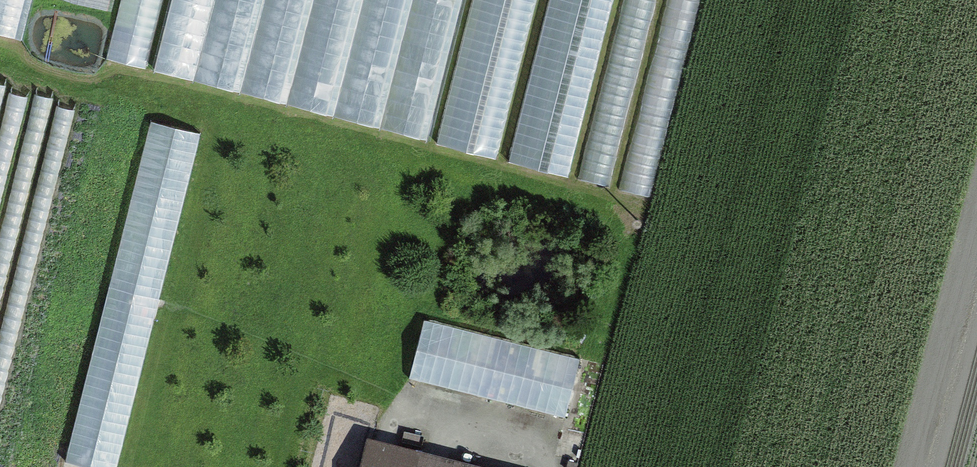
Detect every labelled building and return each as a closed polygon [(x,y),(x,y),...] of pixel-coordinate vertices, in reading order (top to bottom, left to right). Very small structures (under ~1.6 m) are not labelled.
[(26,36),(33,0),(0,0),(0,31),(26,36)] [(116,9),(118,0),(76,0),(116,9)] [(115,59),(152,66),(165,0),(126,0),(115,59)] [(162,76),(438,133),(436,142),(506,156),(538,0),(178,0),(162,76)] [(614,0),(550,0),(517,161),(578,174),(614,0)] [(586,177),(615,184),(656,0),(626,0),(586,177)] [(624,193),(656,200),(700,0),(679,0),(669,43),(668,9),(655,66),(655,55),(624,193)] [(56,119),(71,123),(76,107),(61,103),(56,119)] [(155,121),(72,457),(112,466),(126,466),(208,134),(155,121)] [(571,417),(585,361),(431,323),(417,379),(571,417)] [(369,438),(361,466),(480,466),(369,438)]
